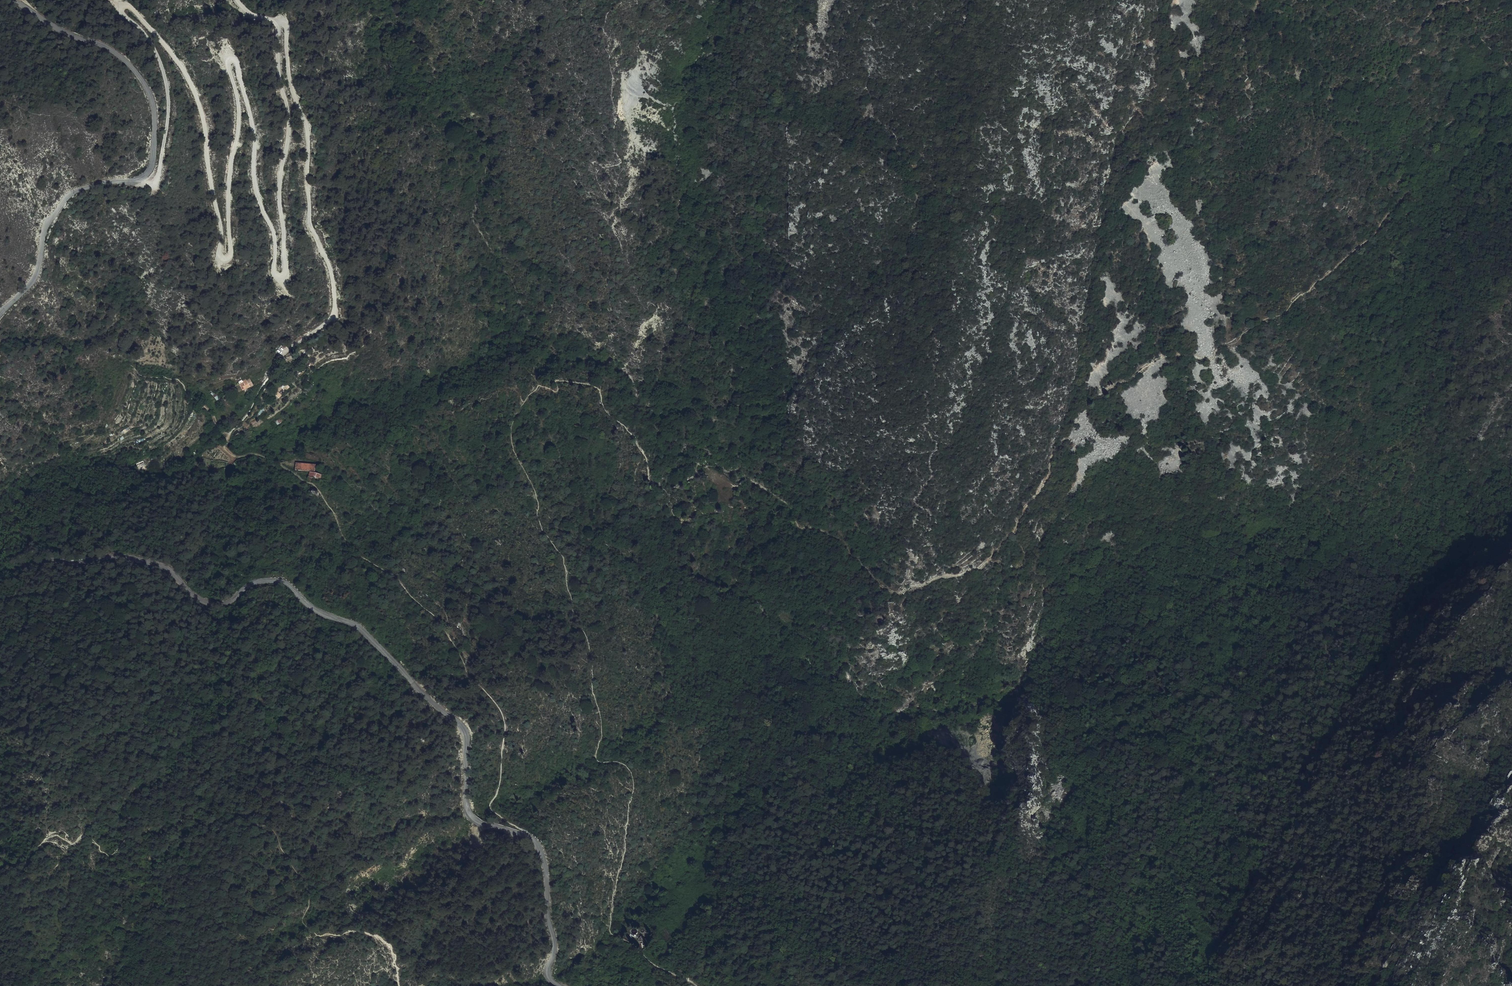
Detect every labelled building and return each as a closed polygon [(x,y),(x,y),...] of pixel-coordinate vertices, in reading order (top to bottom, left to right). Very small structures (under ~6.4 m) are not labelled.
[(1351,336),(1345,331),(1342,335),(1347,340),(1351,336)] [(238,391),(240,396),(252,390),(250,387),(246,390),(245,388),(242,388),(238,391)] [(305,393),(301,390),(296,396),(300,399),(305,393)] [(1194,425),(1198,430),(1207,424),(1203,419),(1194,425)] [(310,470),(316,471),(317,465),(307,463),(296,461),(295,468),(310,470)] [(316,471),(310,470),(308,475),(315,477),(321,479),(322,473),(316,471)] [(544,563),(548,571),(554,568),(550,560),(544,563)]
